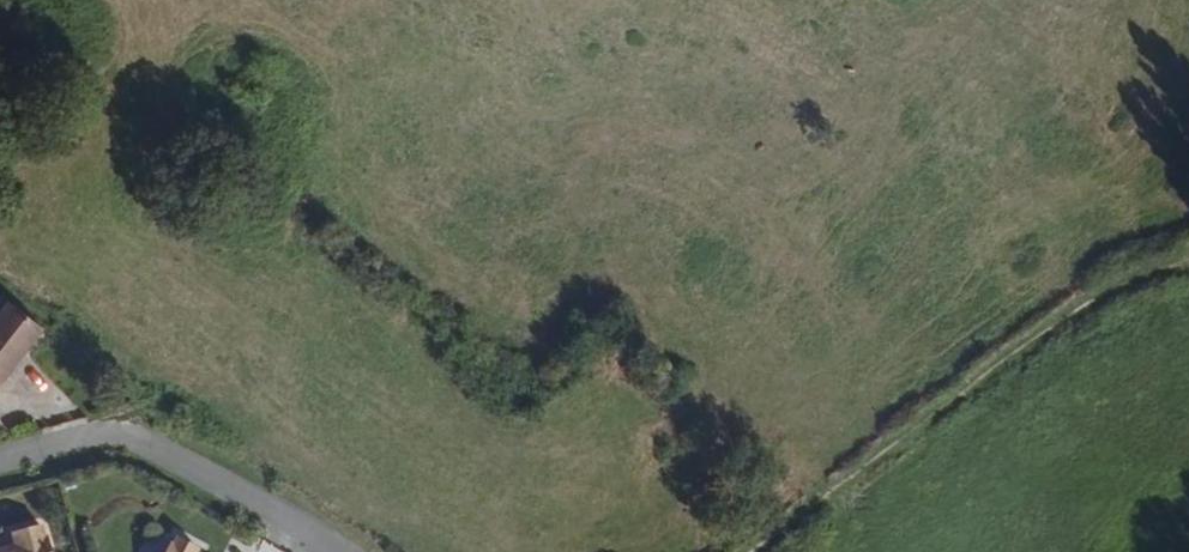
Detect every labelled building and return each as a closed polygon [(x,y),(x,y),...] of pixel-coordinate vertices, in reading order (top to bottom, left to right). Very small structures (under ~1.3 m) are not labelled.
[(44,328),(12,301),(0,316),(0,382),(44,328)] [(51,536),(47,538),(43,524),(14,533),(19,547),(2,551),(56,551),(51,536)] [(201,549),(178,537),(174,545),(172,543),(168,551),(199,551),(201,549)]
